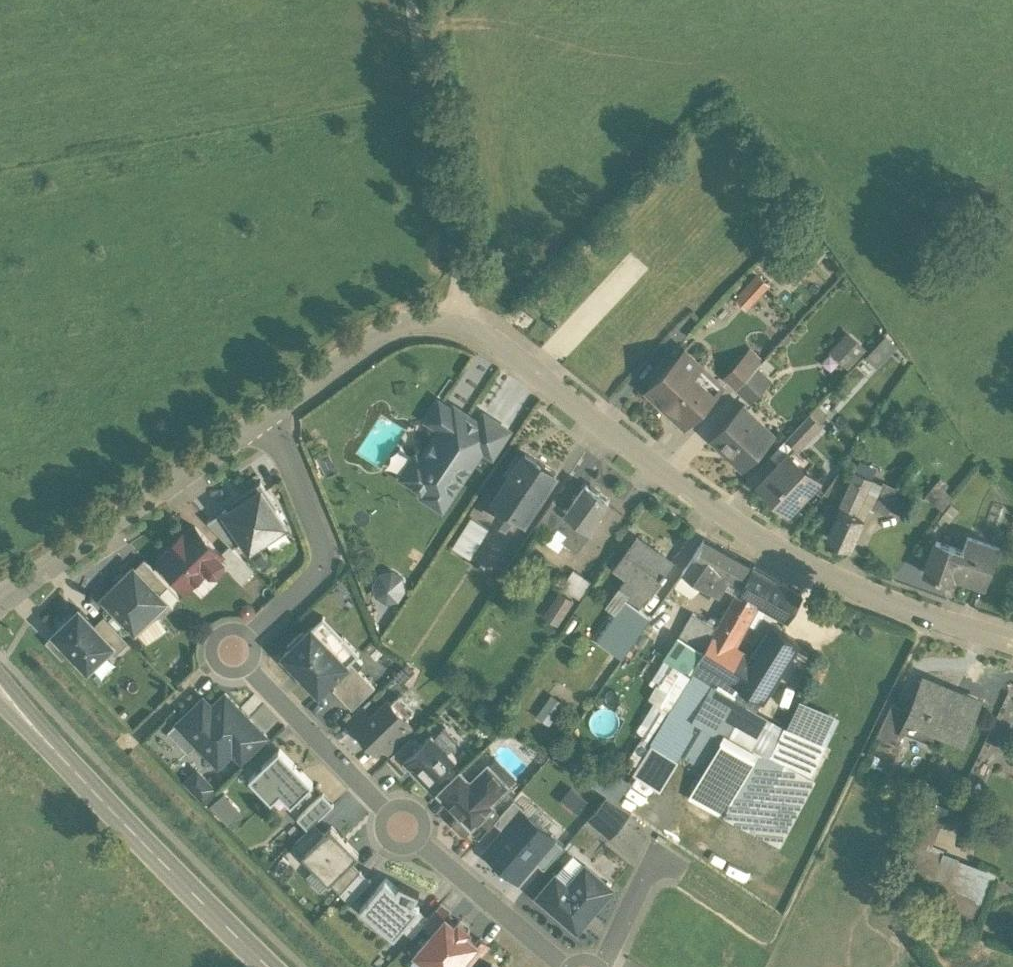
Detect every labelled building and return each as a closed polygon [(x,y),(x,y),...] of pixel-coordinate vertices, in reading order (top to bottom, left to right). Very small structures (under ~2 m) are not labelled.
[(734,292),(747,306),(771,283),(758,270),(734,292)] [(885,332),(861,358),(873,369),(898,344),(885,332)] [(820,359),(831,369),(841,360),(847,366),(863,349),(846,333),(820,359)] [(722,385),(685,350),(648,389),(661,401),(664,398),(689,421),(722,385)] [(745,357),(727,377),(737,387),(755,367),(745,357)] [(755,367),(737,387),(750,400),(769,380),(755,367)] [(467,417),(440,399),(427,418),(440,427),(421,456),(416,453),(402,476),(426,492),(432,482),(451,495),(483,448),(467,438),(472,431),(462,424),(467,417)] [(768,440),(737,411),(713,437),(744,465),(768,440)] [(510,429),(485,412),(472,431),(467,438),(483,448),(493,455),(510,429)] [(808,414),(786,437),(798,448),(819,425),(808,414)] [(526,451),(495,498),(503,503),(495,515),(506,522),(513,511),(525,518),(556,471),(526,451)] [(786,456),(762,481),(776,494),(774,496),(786,508),(798,496),(802,499),(820,479),(790,452),(786,456)] [(872,477),(857,470),(854,477),(861,480),(859,485),(867,489),(872,477)] [(854,477),(827,536),(851,547),(864,517),(856,513),(867,489),(859,485),(861,480),(854,477)] [(288,521),(262,482),(225,507),(246,536),(252,545),(288,521)] [(587,483),(567,510),(568,511),(591,529),(601,516),(598,514),(608,499),(597,491),(599,488),(592,482),(589,485),(587,483)] [(942,487),(936,482),(929,490),(935,495),(942,487)] [(902,491),(882,483),(872,506),(887,513),(902,491)] [(953,496),(942,487),(935,495),(929,490),(925,494),(942,509),(953,496)] [(551,500),(535,525),(549,537),(557,526),(558,525),(568,511),(567,510),(566,511),(551,500)] [(246,536),(225,507),(207,519),(230,543),(246,536)] [(591,529),(568,511),(558,525),(570,534),(565,542),(576,550),(591,529)] [(471,516),(452,546),(470,557),(489,527),(471,516)] [(195,525),(185,535),(184,534),(182,534),(172,544),(172,546),(172,547),(161,558),(187,586),(207,567),(211,571),(217,571),(223,566),(223,565),(223,559),(220,555),(222,553),(221,552),(195,525)] [(968,535),(962,549),(936,540),(925,571),(953,582),(956,574),(986,585),(1000,547),(968,535)] [(637,536),(616,567),(628,575),(620,586),(629,592),(625,598),(639,608),(640,607),(662,575),(664,577),(667,572),(665,571),(672,561),(637,536)] [(752,564),(705,538),(694,553),(695,554),(684,571),(704,584),(716,566),(743,581),(752,564)] [(255,569),(230,543),(221,552),(222,553),(220,555),(223,559),(223,565),(223,566),(228,566),(242,581),(255,569)] [(169,584),(144,558),(134,568),(159,593),(160,592),(169,584)] [(802,593),(755,564),(717,627),(713,634),(731,645),(756,604),(764,608),(768,602),(789,614),(802,593)] [(134,568),(132,566),(114,577),(119,582),(104,597),(135,630),(173,606),(160,592),(159,593),(134,568)] [(591,580),(574,568),(562,585),(580,597),(591,580)] [(386,600),(398,598),(404,589),(402,578),(393,571),(381,574),(375,583),(378,595),(386,600)] [(543,614),(560,624),(574,597),(557,588),(543,614)] [(692,602),(679,593),(675,599),(688,608),(692,602)] [(639,608),(625,598),(597,638),(623,657),(652,615),(640,607),(639,608)] [(90,668),(110,648),(115,643),(96,624),(79,607),(54,632),(71,649),(90,668)] [(713,634),(717,627),(694,613),(665,661),(672,665),(657,689),(674,699),(692,671),(700,656),(713,634)] [(104,616),(96,624),(115,643),(110,648),(117,655),(130,642),(104,616)] [(770,623),(751,657),(752,657),(748,663),(740,659),(735,656),(726,671),(725,673),(746,685),(765,696),(798,639),(770,623)] [(331,645),(312,625),(305,632),(290,646),(283,653),(296,666),(296,667),(297,667),(306,676),(306,677),(307,677),(319,690),(331,679),(348,662),(331,645)] [(302,629),(288,643),(290,646),(305,632),(302,629)] [(63,658),(71,649),(54,632),(45,641),(63,658)] [(359,651),(343,634),(331,645),(348,662),(351,660),(359,651)] [(731,645),(713,634),(700,656),(721,669),(726,671),(735,656),(738,649),(731,645)] [(744,652),(738,649),(735,656),(740,659),(744,652)] [(751,657),(744,652),(740,659),(748,663),(752,657),(751,657)] [(721,669),(700,656),(692,671),(694,673),(712,684),(721,669)] [(348,662),(331,679),(336,685),(334,688),(352,707),(375,685),(351,660),(348,662)] [(746,685),(725,673),(726,671),(721,669),(712,684),(722,689),(738,698),(746,685)] [(712,684),(694,673),(687,684),(705,695),(715,701),(722,689),(712,684)] [(981,700),(923,677),(910,710),(907,717),(909,718),(965,740),(981,700)] [(687,684),(653,743),(670,753),(705,695),(687,684)] [(705,695),(670,753),(678,758),(680,753),(688,740),(699,721),(723,735),(756,755),(759,750),(752,746),(765,719),(767,715),(738,698),(722,689),(715,701),(705,695)] [(225,691),(212,704),(204,695),(180,718),(200,739),(197,742),(219,764),(233,751),(241,759),(249,752),(233,736),(251,718),(225,691)] [(548,721),(563,699),(552,691),(537,713),(548,721)] [(415,708),(399,693),(392,700),(407,716),(415,708)] [(512,700),(502,694),(494,708),(505,713),(512,700)] [(373,713),(357,729),(377,749),(381,745),(381,744),(407,719),(407,720),(409,718),(407,716),(392,700),(389,698),(373,713)] [(800,699),(787,725),(822,743),(836,716),(800,699)] [(892,701),(876,734),(899,743),(909,718),(907,717),(910,710),(892,701)] [(364,704),(348,720),(357,729),(373,713),(364,704)] [(251,718),(233,736),(249,752),(267,734),(251,718)] [(407,719),(381,744),(381,745),(390,754),(412,733),(416,729),(407,720),(407,719)] [(822,743),(787,725),(785,724),(783,728),(765,719),(752,746),(759,750),(811,775),(826,745),(822,743)] [(723,735),(699,721),(688,740),(712,754),(723,735)] [(420,742),(403,758),(409,765),(428,784),(457,756),(432,731),(420,742)] [(390,754),(386,758),(401,773),(409,765),(403,758),(420,742),(412,733),(390,754)] [(756,755),(723,735),(712,754),(705,767),(697,780),(714,789),(731,798),(756,755)] [(712,754),(688,740),(680,753),(705,767),(712,754)] [(280,747),(250,776),(272,799),(280,791),(291,802),(313,782),(280,747)] [(759,750),(756,755),(731,798),(714,789),(708,800),(705,806),(779,847),(816,779),(811,775),(759,750)] [(470,780),(448,802),(459,813),(472,826),(473,825),(481,817),(492,806),(490,803),(507,786),(508,787),(509,785),(488,763),(486,764),(486,765),(484,767),(480,767),(473,774),(473,778),(470,780)] [(214,786),(197,769),(186,780),(202,797),(214,786)] [(461,770),(438,791),(448,802),(470,780),(462,772),(462,771),(461,770)] [(697,780),(691,791),(708,800),(714,789),(697,780)] [(572,786),(562,799),(579,811),(588,799),(572,786)] [(323,792),(297,817),(308,828),(315,822),(334,803),(323,792)] [(607,794),(587,817),(610,836),(631,811),(607,794)] [(514,798),(494,820),(504,829),(522,809),(524,807),(514,798)] [(500,814),(492,806),(481,817),(488,824),(489,826),(494,820),(500,814)] [(536,860),(555,838),(522,809),(486,851),(519,880),(536,860)] [(472,826),(459,813),(454,818),(454,822),(463,831),(466,831),(471,827),(472,826)] [(324,831),(315,822),(308,828),(293,843),(303,852),(324,831)] [(303,852),(302,853),(329,881),(330,880),(351,859),(359,852),(332,824),(324,831),(303,852)] [(667,838),(659,833),(656,836),(664,842),(667,838)] [(555,838),(536,860),(545,867),(564,845),(555,838)] [(946,857),(933,883),(979,906),(992,880),(946,857)] [(351,859),(330,880),(340,891),(361,869),(351,859)] [(585,863),(576,873),(564,863),(555,873),(537,895),(577,929),(593,911),(591,910),(612,885),(585,863)] [(371,879),(361,869),(340,891),(351,901),(371,879)] [(386,876),(369,896),(368,896),(367,897),(368,898),(361,906),(395,935),(402,926),(418,907),(420,905),(414,901),(419,892),(420,891),(400,881),(399,883),(397,886),(386,876)] [(429,916),(424,921),(434,929),(447,914),(448,915),(451,911),(440,902),(429,916)] [(418,907),(402,926),(413,935),(424,921),(429,916),(418,907)] [(456,922),(448,915),(447,914),(434,929),(416,951),(432,965),(437,958),(447,966),(456,966),(465,956),(478,941),(477,940),(467,931),(471,927),(468,925),(468,926),(461,920),(461,919),(459,918),(456,922)] [(478,941),(465,956),(474,964),(491,945),(480,936),(477,940),(478,941)]
